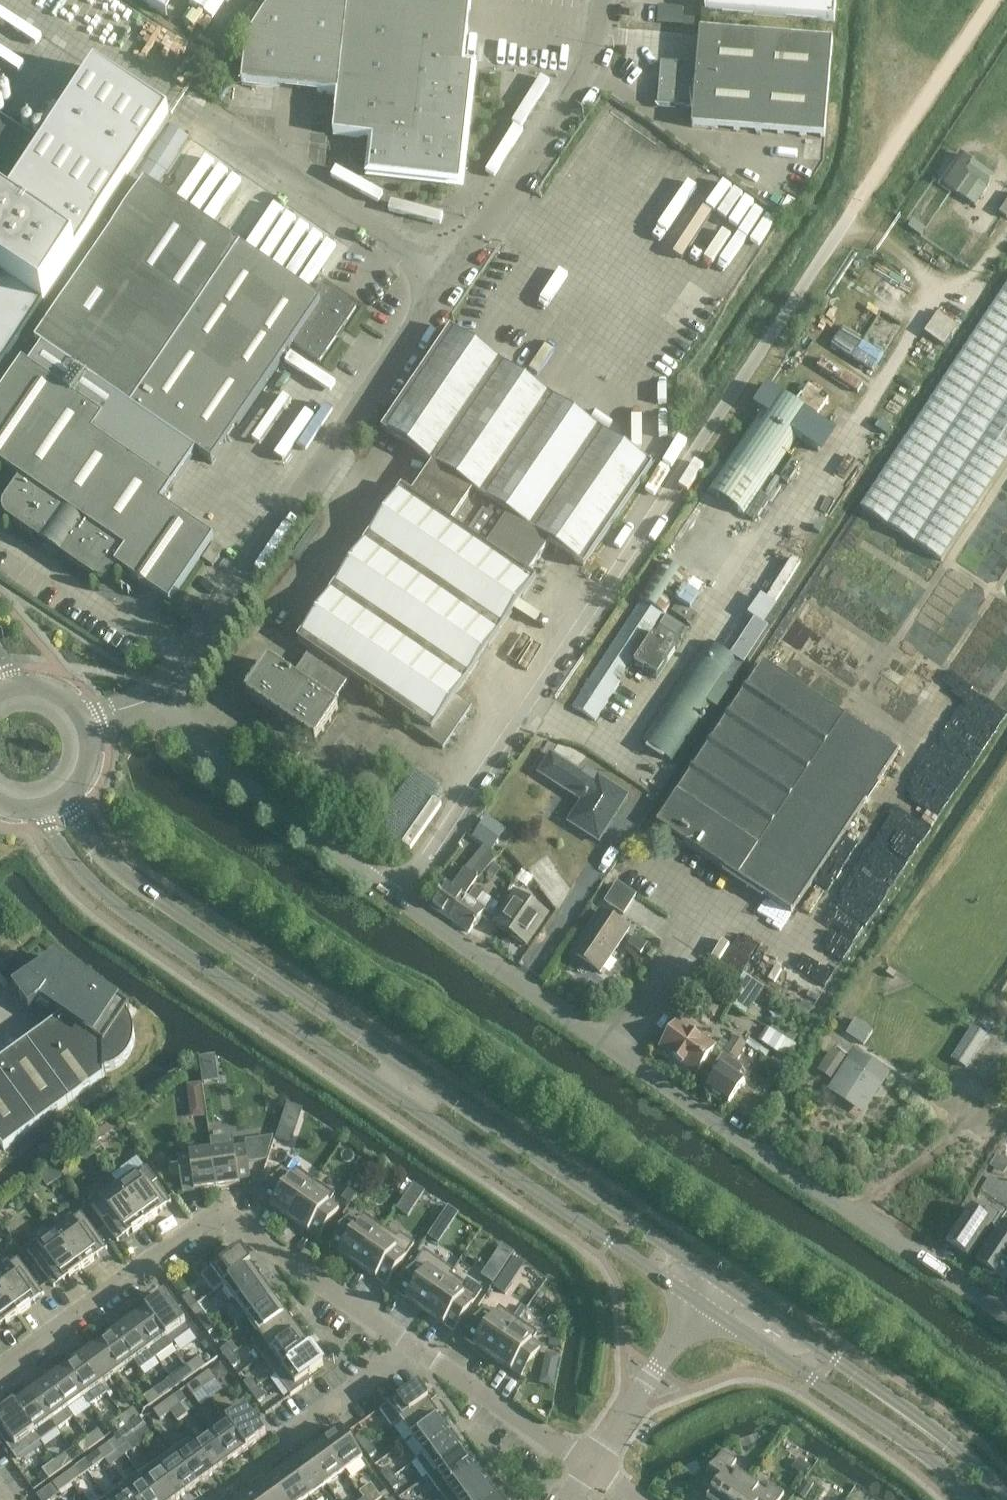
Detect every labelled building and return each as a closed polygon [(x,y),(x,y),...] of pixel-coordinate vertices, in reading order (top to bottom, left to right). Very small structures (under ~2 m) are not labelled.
[(166,15),(176,0),(143,0),(166,15)] [(334,135),(377,139),(373,170),(456,179),(468,71),(463,71),(471,0),(272,0),(246,42),(241,84),(337,95),(333,134),(334,135)] [(705,10),(834,21),(836,0),(705,0),(705,10)] [(197,6),(184,22),(202,36),(215,20),(197,6)] [(683,8),(658,6),(656,22),(681,24),(683,8)] [(699,29),(696,65),(661,62),(658,104),(693,107),(691,127),(825,138),(833,40),(699,29)] [(179,99),(106,51),(42,148),(0,120),(0,372),(179,99)] [(624,145),(631,150),(648,123),(640,118),(624,145)] [(155,185),(188,134),(170,122),(137,173),(155,185)] [(983,192),(996,175),(961,150),(940,181),(958,194),(967,181),(983,192)] [(967,181),(958,194),(974,205),(983,192),(967,181)] [(173,202),(145,183),(35,342),(42,347),(196,453),(211,463),(293,345),(319,363),(356,309),(322,285),(313,298),(237,246),(239,244),(174,200),(173,202)] [(1006,216),(1006,199),(999,211),(1006,216)] [(921,234),(926,227),(913,218),(908,225),(921,234)] [(928,253),(932,246),(926,242),(922,248),(928,253)] [(1006,460),(1006,283),(860,506),(941,560),(1006,460)] [(868,334),(885,344),(900,320),(883,310),(868,334)] [(245,695),(263,707),(268,711),(255,730),(296,757),(309,739),(315,743),(338,709),(332,705),(351,676),(411,718),(407,724),(443,749),(471,707),(455,695),(535,578),(528,573),(549,543),(583,566),(651,466),(450,329),(381,430),(431,465),(411,494),(401,487),(297,640),(311,649),(292,677),(269,661),(245,695)] [(877,364),(884,346),(840,329),(833,347),(877,364)] [(38,540),(95,579),(98,580),(102,580),(104,580),(106,579),(108,578),(110,577),(111,576),(116,568),(138,583),(140,589),(146,588),(169,604),(214,540),(161,503),(196,453),(42,347),(29,367),(22,362),(0,394),(0,466),(19,479),(3,505),(2,508),(3,511),(4,515),(7,519),(38,540)] [(762,410),(711,492),(749,516),(798,438),(822,453),(836,431),(812,416),(813,415),(774,391),(767,386),(755,406),(762,410)] [(885,433),(890,425),(880,418),(875,426),(885,433)] [(819,533),(823,527),(816,523),(813,529),(819,533)] [(760,592),(746,613),(763,623),(776,604),(774,603),(801,562),(791,556),(766,596),(760,592)] [(640,601),(572,706),(595,720),(664,614),(663,614),(672,599),(690,611),(699,598),(698,597),(705,587),(692,578),(691,580),(687,577),(660,560),(635,598),(640,601)] [(707,641),(640,741),(671,762),(738,662),(743,665),(768,628),(754,619),(730,656),(707,641)] [(675,649),(653,635),(634,663),(656,678),(675,649)] [(898,752),(763,662),(676,793),(656,824),(791,913),(792,912),(791,911),(898,752)] [(551,754),(539,773),(582,801),(568,822),(599,842),(628,796),(585,768),(581,774),(551,754)] [(411,849),(443,804),(434,798),(402,843),(411,849)] [(482,823),(473,836),(491,849),(500,835),(482,823)] [(483,845),(466,867),(470,870),(488,849),(483,845)] [(445,880),(429,904),(448,918),(448,917),(465,895),(477,877),(478,878),(497,856),(488,849),(470,870),(469,872),(464,868),(452,885),(445,880)] [(491,865),(485,875),(492,880),(499,870),(491,865)] [(624,916),(637,896),(617,882),(604,902),(624,916)] [(465,895),(448,917),(468,931),(480,914),(496,925),(523,944),(525,945),(529,941),(547,913),(545,912),(518,893),(515,891),(498,917),(484,908),(475,902),(482,892),(474,887),(467,897),(465,895)] [(571,953),(600,972),(628,930),(599,911),(571,953)] [(627,944),(640,954),(648,943),(635,934),(627,944)] [(0,1061),(0,1146),(3,1150),(104,1077),(104,1072),(105,1072),(108,1071),(111,1070),(114,1069),(117,1067),(119,1065),(122,1063),(124,1061),(126,1059),(128,1056),(130,1053),(131,1050),(132,1047),(133,1044),(134,1041),(134,1038),(134,1035),(133,1031),(133,1028),(132,1025),(131,1022),(130,1019),(128,1016),(126,1014),(126,1013),(129,1008),(56,959),(13,990),(29,1012),(41,1003),(60,1017),(0,1061)] [(725,1001),(742,1013),(761,985),(744,974),(725,1001)] [(696,1071),(714,1046),(712,1044),(712,1042),(705,1037),(702,1037),(691,1029),(693,1026),(681,1017),(661,1046),(663,1048),(663,1050),(671,1055),(673,1055),(684,1063),(685,1065),(692,1070),(694,1070),(696,1071)] [(855,1020),(846,1033),(864,1045),(864,1044),(872,1031),(855,1020)] [(966,1068),(988,1036),(973,1026),(951,1058),(966,1068)] [(797,1046),(770,1029),(761,1042),(777,1052),(773,1058),(784,1065),(797,1046)] [(725,1051),(735,1058),(744,1044),(733,1037),(725,1051)] [(831,1079),(846,1058),(831,1048),(817,1070),(831,1079)] [(884,1083),(882,1081),(887,1075),(854,1053),(849,1060),(847,1058),(826,1090),(863,1114),(884,1083)] [(706,1090),(729,1106),(746,1081),(739,1076),(744,1068),(723,1054),(714,1068),(718,1071),(706,1090)] [(204,1081),(189,1081),(190,1115),(206,1115),(204,1081)] [(210,1142),(216,1187),(251,1182),(246,1146),(234,1147),(233,1139),(210,1142)] [(216,1187),(210,1142),(188,1145),(189,1154),(177,1155),(182,1192),(216,1187)] [(1006,1168),(1006,1163),(996,1155),(990,1165),(1003,1174),(1006,1168)] [(118,1185),(145,1223),(157,1214),(156,1212),(170,1202),(144,1166),(118,1185)] [(289,1219),(315,1181),(296,1169),(291,1175),(281,1169),(261,1199),(289,1219)] [(1006,1206),(1006,1186),(990,1175),(980,1189),(1006,1207),(1006,1206)] [(315,1181),(289,1219),(318,1238),(339,1208),(329,1201),(333,1194),(315,1181)] [(131,1230),(133,1232),(145,1223),(118,1185),(91,1205),(117,1241),(131,1230)] [(341,1198),(349,1203),(356,1193),(349,1188),(341,1198)] [(969,1208),(944,1244),(966,1260),(990,1223),(994,1226),(1002,1215),(989,1206),(982,1217),(969,1208)] [(107,1248),(81,1212),(54,1231),(82,1269),(94,1260),(93,1258),(107,1248)] [(441,1240),(452,1218),(441,1212),(430,1234),(441,1240)] [(357,1265),(382,1227),(364,1215),(359,1222),(349,1215),(328,1245),(357,1265)] [(975,1266),(979,1269),(980,1274),(987,1279),(992,1278),(996,1281),(1006,1265),(1006,1219),(975,1266)] [(399,1233),(397,1237),(382,1227),(357,1265),(386,1284),(414,1243),(399,1233)] [(68,1276),(69,1278),(82,1269),(54,1231),(27,1250),(53,1286),(68,1276)] [(205,1260),(210,1268),(223,1285),(251,1264),(238,1247),(220,1261),(214,1253),(205,1260)] [(396,1292),(425,1311),(450,1274),(453,1270),(424,1250),(396,1292)] [(18,1257),(0,1270),(0,1290),(18,1315),(31,1306),(29,1304),(44,1293),(18,1257)] [(493,1287),(504,1294),(525,1265),(514,1257),(493,1287)] [(251,1264),(223,1285),(235,1301),(263,1281),(251,1264)] [(467,1280),(464,1283),(450,1274),(425,1311),(453,1331),(481,1289),(467,1280)] [(263,1281),(235,1301),(247,1318),(275,1298),(263,1281)] [(6,1324),(18,1315),(0,1290),(0,1325),(4,1322),(6,1324)] [(182,1298),(190,1309),(197,1303),(189,1292),(182,1298)] [(172,1344),(190,1331),(185,1323),(184,1324),(165,1297),(146,1310),(166,1337),(171,1345),(172,1344)] [(275,1298),(247,1318),(259,1334),(287,1314),(275,1298)] [(210,1306),(196,1317),(202,1325),(209,1320),(216,1314),(210,1306)] [(492,1357),(518,1320),(499,1307),(494,1314),(484,1307),(464,1338),(492,1357)] [(130,1322),(155,1358),(173,1346),(172,1344),(171,1345),(146,1310),(130,1322)] [(271,1351),(299,1331),(287,1314),(259,1334),(271,1351)] [(209,1320),(202,1325),(208,1333),(215,1328),(209,1320)] [(518,1320),(492,1357),(521,1377),(542,1346),(532,1340),(537,1333),(518,1320)] [(155,1358),(130,1322),(113,1334),(133,1361),(139,1370),(155,1358)] [(299,1331),(271,1351),(282,1367),(310,1347),(299,1331)] [(116,1373),(133,1361),(113,1334),(97,1345),(116,1373)] [(226,1358),(233,1353),(227,1344),(220,1350),(226,1358)] [(116,1373),(97,1345),(80,1357),(100,1385),(116,1373)] [(274,1373),(290,1395),(291,1395),(311,1380),(308,1375),(323,1364),(310,1347),(282,1367),(274,1373)] [(233,1353),(226,1358),(232,1367),(239,1361),(233,1353)] [(106,1393),(100,1385),(80,1357),(64,1369),(83,1397),(84,1396),(90,1405),(106,1393)] [(186,1366),(193,1375),(205,1366),(198,1357),(186,1366)] [(215,1379),(221,1380),(228,1375),(220,1365),(210,1372),(215,1379)] [(193,1375),(186,1366),(177,1373),(183,1382),(193,1375)] [(83,1397),(64,1369),(47,1381),(67,1409),(68,1408),(83,1397)] [(198,1379),(204,1388),(215,1380),(209,1371),(198,1379)] [(249,1391),(257,1386),(251,1377),(243,1383),(249,1391)] [(204,1388),(198,1379),(187,1387),(193,1396),(204,1388)] [(31,1393),(57,1430),(75,1417),(68,1408),(67,1409),(47,1381),(31,1393)] [(154,1389),(160,1398),(171,1391),(164,1382),(154,1389)] [(415,1383),(388,1404),(379,1410),(392,1427),(400,1421),(428,1401),(415,1383)] [(257,1386),(249,1391),(257,1402),(265,1396),(257,1386)] [(160,1398),(154,1389),(143,1397),(149,1406),(160,1398)] [(14,1405),(40,1442),(57,1430),(31,1393),(14,1405)] [(164,1403),(170,1412),(180,1405),(174,1396),(164,1403)] [(412,1437),(440,1417),(428,1401),(400,1421),(412,1437)] [(170,1412),(164,1403),(153,1411),(160,1420),(170,1412)] [(14,1405),(0,1415),(0,1424),(13,1442),(8,1445),(17,1458),(40,1442),(14,1405)] [(227,1420),(247,1448),(265,1435),(245,1408),(227,1420)] [(123,1416),(129,1425),(139,1417),(133,1409),(123,1416)] [(129,1425),(123,1416),(112,1424),(118,1432),(129,1425)] [(129,1425),(135,1434),(145,1426),(139,1417),(129,1425)] [(440,1417),(412,1437),(424,1453),(452,1434),(440,1417)] [(210,1433),(230,1460),(247,1448),(227,1420),(210,1433)] [(135,1434),(129,1425),(118,1432),(125,1441),(135,1434)] [(323,1441),(344,1471),(362,1458),(341,1428),(323,1441)] [(88,1437),(94,1446),(104,1439),(98,1430),(88,1437)] [(362,1448),(370,1442),(362,1432),(355,1437),(362,1448)] [(194,1445),(213,1472),(230,1460),(210,1433),(194,1445)] [(428,1476),(464,1450),(452,1434),(424,1453),(416,1459),(428,1476)] [(94,1446),(88,1437),(77,1445),(84,1454),(94,1446)] [(305,1454),(327,1484),(344,1471),(323,1441),(305,1454)] [(370,1442),(362,1448),(369,1457),(376,1451),(370,1442)] [(114,1452),(108,1443),(98,1451),(104,1460),(105,1459),(108,1465),(117,1458),(113,1453),(114,1452)] [(177,1457),(197,1484),(213,1472),(194,1445),(177,1457)] [(464,1450),(428,1476),(440,1493),(476,1467),(464,1450)] [(104,1460),(98,1451),(87,1459),(81,1463),(87,1472),(104,1460)] [(748,1480),(731,1468),(736,1461),(722,1452),(702,1481),(714,1489),(706,1499),(734,1499),(748,1480)] [(55,1462),(61,1470),(71,1463),(65,1454),(55,1462)] [(288,1466),(309,1496),(327,1484),(305,1454),(288,1466)] [(197,1484),(177,1457),(161,1469),(180,1496),(197,1484)] [(684,1467),(689,1476),(703,1468),(698,1459),(684,1467)] [(61,1470),(55,1462),(43,1471),(49,1479),(61,1470)] [(180,1496),(161,1469),(156,1462),(140,1473),(139,1474),(158,1499),(174,1499),(180,1496)] [(76,1480),(81,1476),(87,1472),(81,1463),(75,1467),(64,1475),(70,1484),(71,1484),(76,1491),(82,1488),(76,1480)] [(285,1499),(304,1499),(309,1496),(288,1466),(270,1479),(285,1499)] [(386,1481),(394,1476),(388,1467),(380,1472),(386,1481)] [(440,1493),(445,1499),(464,1499),(488,1483),(476,1467),(440,1493)] [(139,1474),(140,1473),(139,1472),(121,1485),(122,1486),(123,1486),(133,1499),(158,1499),(139,1474)] [(70,1484),(64,1475),(52,1484),(59,1493),(70,1484)] [(394,1476),(386,1481),(393,1490),(400,1484),(394,1476)] [(258,1499),(285,1499),(270,1479),(252,1492),(258,1499)] [(734,1499),(780,1499),(784,1494),(770,1484),(765,1492),(748,1480),(734,1499)] [(500,1499),(488,1483),(464,1499),(499,1499),(500,1499)] [(123,1486),(122,1486),(106,1498),(108,1499),(133,1499),(123,1486)] [(365,1499),(379,1499),(382,1498),(376,1490),(364,1499),(365,1499)] [(252,1492),(241,1499),(258,1499),(252,1492)]
